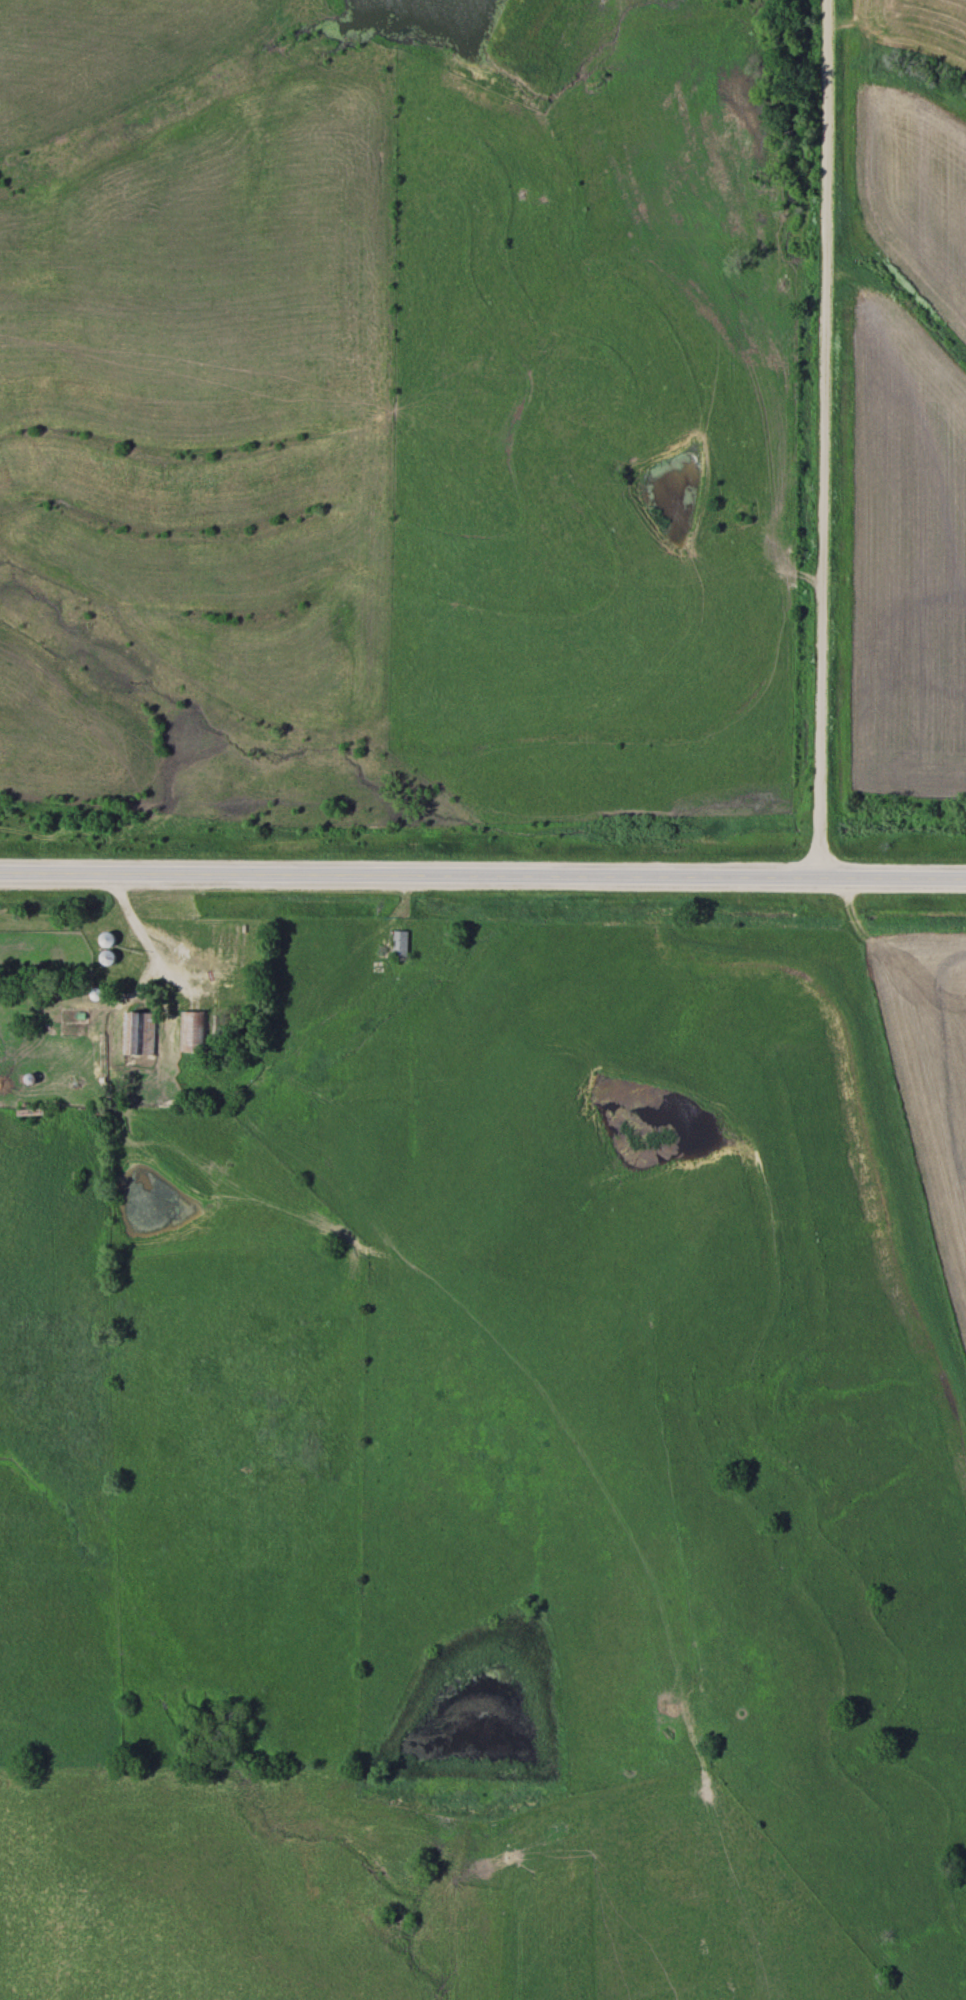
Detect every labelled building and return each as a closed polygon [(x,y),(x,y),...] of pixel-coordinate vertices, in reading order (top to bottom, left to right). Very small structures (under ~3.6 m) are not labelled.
[(390,958),(405,958),(405,931),(390,931),(390,958)] [(107,945),(104,937),(99,940),(102,948),(107,945)] [(100,967),(111,963),(108,950),(96,954),(100,967)] [(121,1013),(121,1056),(151,1057),(152,1013),(121,1013)] [(178,1054),(203,1054),(203,1013),(178,1013),(178,1054)]
